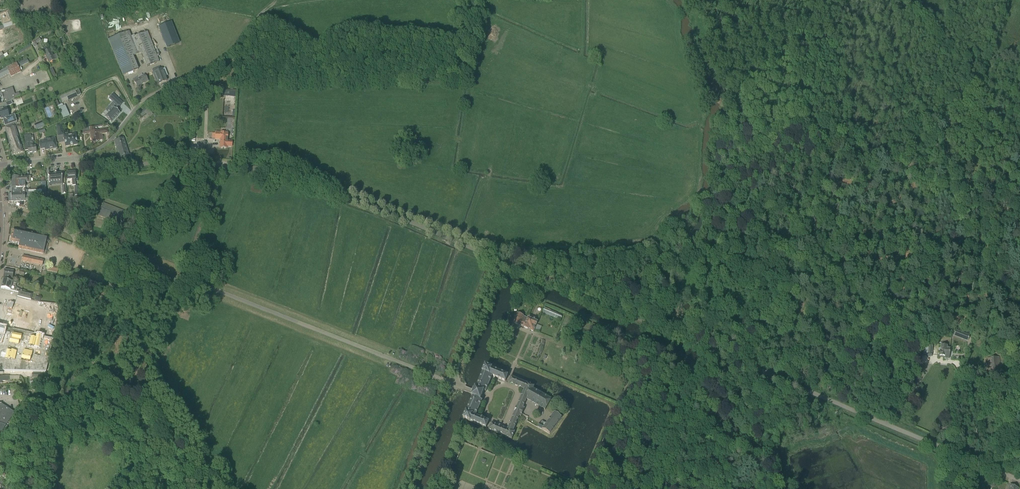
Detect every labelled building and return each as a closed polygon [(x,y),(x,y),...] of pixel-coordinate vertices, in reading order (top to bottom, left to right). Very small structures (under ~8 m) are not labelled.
[(171,22),(158,27),(166,48),(179,43),(171,22)] [(9,26),(8,23),(0,25),(0,34),(4,33),(2,28),(9,26)] [(131,37),(119,42),(116,36),(108,39),(123,75),(138,69),(133,56),(141,53),(147,66),(159,61),(147,31),(135,36),(134,35),(131,37)] [(19,54),(32,46),(29,43),(17,51),(19,54)] [(49,62),(53,60),(56,59),(54,55),(53,56),(50,49),(47,50),(46,48),(45,48),(41,50),(42,53),(44,52),(46,57),(47,58),(49,62)] [(21,72),(18,67),(29,62),(26,58),(16,63),(0,71),(0,78),(9,73),(11,77),(21,72)] [(159,67),(152,70),(153,72),(155,78),(156,77),(158,84),(166,81),(165,77),(168,75),(165,68),(162,69),(161,69),(160,69),(159,67)] [(137,77),(133,79),(137,87),(144,82),(145,83),(148,81),(144,75),(138,79),(137,77)] [(16,97),(20,96),(19,93),(15,94),(12,87),(0,92),(0,105),(5,103),(11,101),(11,100),(14,98),(16,98),(16,97)] [(62,102),(77,96),(75,91),(60,97),(62,102)] [(113,107),(105,116),(111,122),(120,112),(115,108),(118,106),(115,103),(119,99),(113,93),(109,98),(113,102),(110,105),(113,107)] [(70,113),(83,107),(78,96),(65,102),(70,113)] [(68,116),(62,103),(58,105),(57,100),(56,101),(63,118),(68,116)] [(6,108),(4,109),(3,106),(6,105),(5,103),(0,105),(0,119),(3,118),(5,126),(10,125),(17,122),(15,115),(9,116),(6,108)] [(149,110),(147,107),(139,113),(142,117),(149,110)] [(36,130),(44,127),(42,121),(34,125),(36,130)] [(23,152),(22,147),(15,126),(5,129),(13,155),(23,152)] [(108,133),(107,129),(98,130),(97,126),(94,126),(88,127),(87,128),(86,128),(85,129),(83,130),(82,131),(81,132),(89,131),(89,132),(90,132),(92,143),(98,142),(97,140),(100,140),(102,139),(103,138),(103,137),(103,136),(102,135),(101,134),(108,133)] [(215,139),(220,140),(220,148),(227,148),(227,146),(232,147),(232,141),(227,141),(227,133),(216,132),(216,133),(215,139)] [(31,135),(27,135),(27,134),(25,135),(25,136),(24,136),(25,143),(26,145),(24,146),(25,151),(28,150),(29,153),(29,154),(32,153),(32,152),(36,152),(35,146),(33,146),(33,142),(32,142),(31,135)] [(77,144),(75,134),(63,136),(65,146),(70,145),(72,144),(72,145),(73,145),(74,145),(76,145),(77,144)] [(56,148),(57,148),(55,137),(43,140),(43,141),(39,141),(40,149),(45,148),(45,150),(49,149),(52,148),(52,149),(53,150),(55,149),(56,148)] [(114,140),(117,151),(127,148),(123,137),(114,140)] [(151,155),(158,154),(156,145),(150,146),(151,150),(151,155)] [(129,154),(127,148),(117,151),(121,161),(132,158),(131,154),(129,154)] [(75,178),(75,176),(75,172),(67,172),(67,179),(72,179),(72,185),(76,185),(75,179),(75,178)] [(62,181),(61,173),(57,173),(54,173),(48,174),(49,182),(62,181)] [(25,190),(25,182),(21,182),(18,182),(18,181),(15,181),(15,180),(10,180),(11,193),(25,193),(25,190)] [(28,195),(34,195),(34,192),(30,192),(25,193),(11,193),(11,202),(28,201),(28,197),(28,195)] [(129,213),(103,203),(98,215),(125,225),(129,213)] [(43,254),(47,236),(13,229),(10,241),(11,241),(19,243),(18,248),(43,254)] [(8,254),(6,264),(16,266),(19,256),(8,254)] [(21,261),(42,265),(43,260),(22,256),(21,261)] [(3,279),(8,279),(13,279),(27,282),(27,279),(18,276),(15,276),(15,277),(13,277),(13,271),(4,269),(3,279)] [(15,288),(16,283),(8,281),(3,280),(1,288),(18,292),(17,296),(31,299),(32,294),(19,290),(19,289),(15,288)] [(535,326),(536,326),(538,322),(537,321),(534,320),(535,319),(532,317),(532,319),(528,318),(523,316),(517,313),(513,323),(519,326),(519,325),(524,327),(528,329),(531,329),(530,330),(533,331),(535,326)] [(2,364),(3,371),(46,372),(53,339),(41,336),(36,335),(35,338),(4,331),(4,328),(0,327),(0,364),(2,364)] [(955,336),(968,340),(970,334),(957,330),(955,336)] [(949,359),(949,354),(950,348),(947,348),(947,345),(946,345),(941,345),(940,350),(940,355),(945,356),(945,358),(949,359)] [(987,358),(989,373),(1002,371),(1000,356),(987,358)] [(505,381),(508,375),(492,368),(485,365),(482,372),(476,387),(475,387),(474,389),(473,389),(473,390),(473,391),(472,393),(471,396),(472,396),(473,396),(472,398),(466,411),(463,418),(470,421),(486,427),(488,421),(475,416),(482,400),(480,399),(481,397),(482,395),(483,393),(483,394),(483,393),(484,391),(486,392),(492,376),(505,381)] [(516,407),(524,410),(525,408),(523,407),(526,399),(545,410),(551,399),(533,389),(534,385),(511,376),(508,382),(524,389),(517,407),(516,407)] [(15,412),(5,406),(1,404),(1,403),(0,403),(0,435),(15,412)] [(515,411),(507,429),(491,423),(489,429),(512,439),(515,432),(514,431),(519,416),(521,416),(522,414),(523,412),(524,410),(516,407),(516,409),(515,411),(514,411),(515,411)] [(550,434),(562,417),(554,412),(546,423),(542,421),(541,422),(538,427),(550,434)] [(721,422),(720,417),(717,415),(709,415),(707,421),(719,426),(721,422)]
